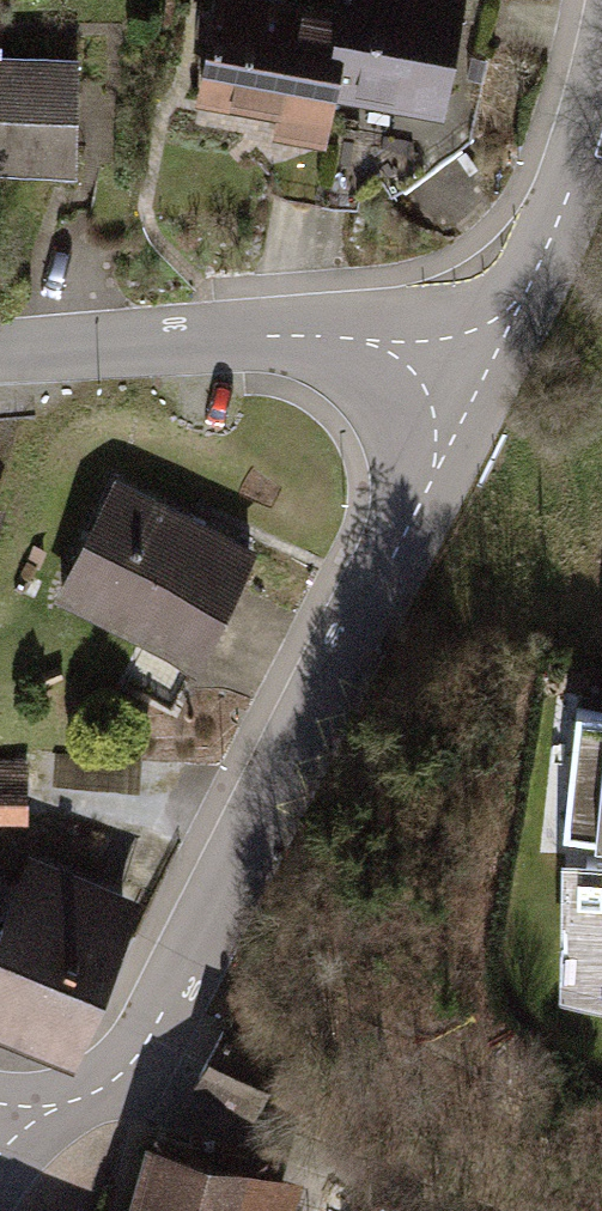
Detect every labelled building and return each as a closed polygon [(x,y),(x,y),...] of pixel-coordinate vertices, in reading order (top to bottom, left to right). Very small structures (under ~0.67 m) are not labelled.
[(347,19),(248,0),(220,0),(203,94),(329,117),(337,77),(347,19)] [(337,77),(386,86),(384,96),(441,106),(461,0),(419,0),(419,2),(410,0),(351,0),(347,19),(337,77)] [(73,164),(74,60),(0,59),(0,163),(73,164)] [(251,544),(122,479),(67,586),(151,629),(126,678),(170,701),(251,544)] [(576,702),(562,827),(601,832),(601,706),(576,702)] [(0,775),(0,810),(26,809),(25,774),(0,775)] [(585,856),(583,951),(601,951),(601,856),(585,856)] [(0,878),(0,1000),(78,1032),(121,928),(0,878)] [(223,1031),(197,1077),(249,1106),(275,1060),(223,1031)] [(137,1210),(245,1210),(257,1169),(157,1141),(137,1210)]
